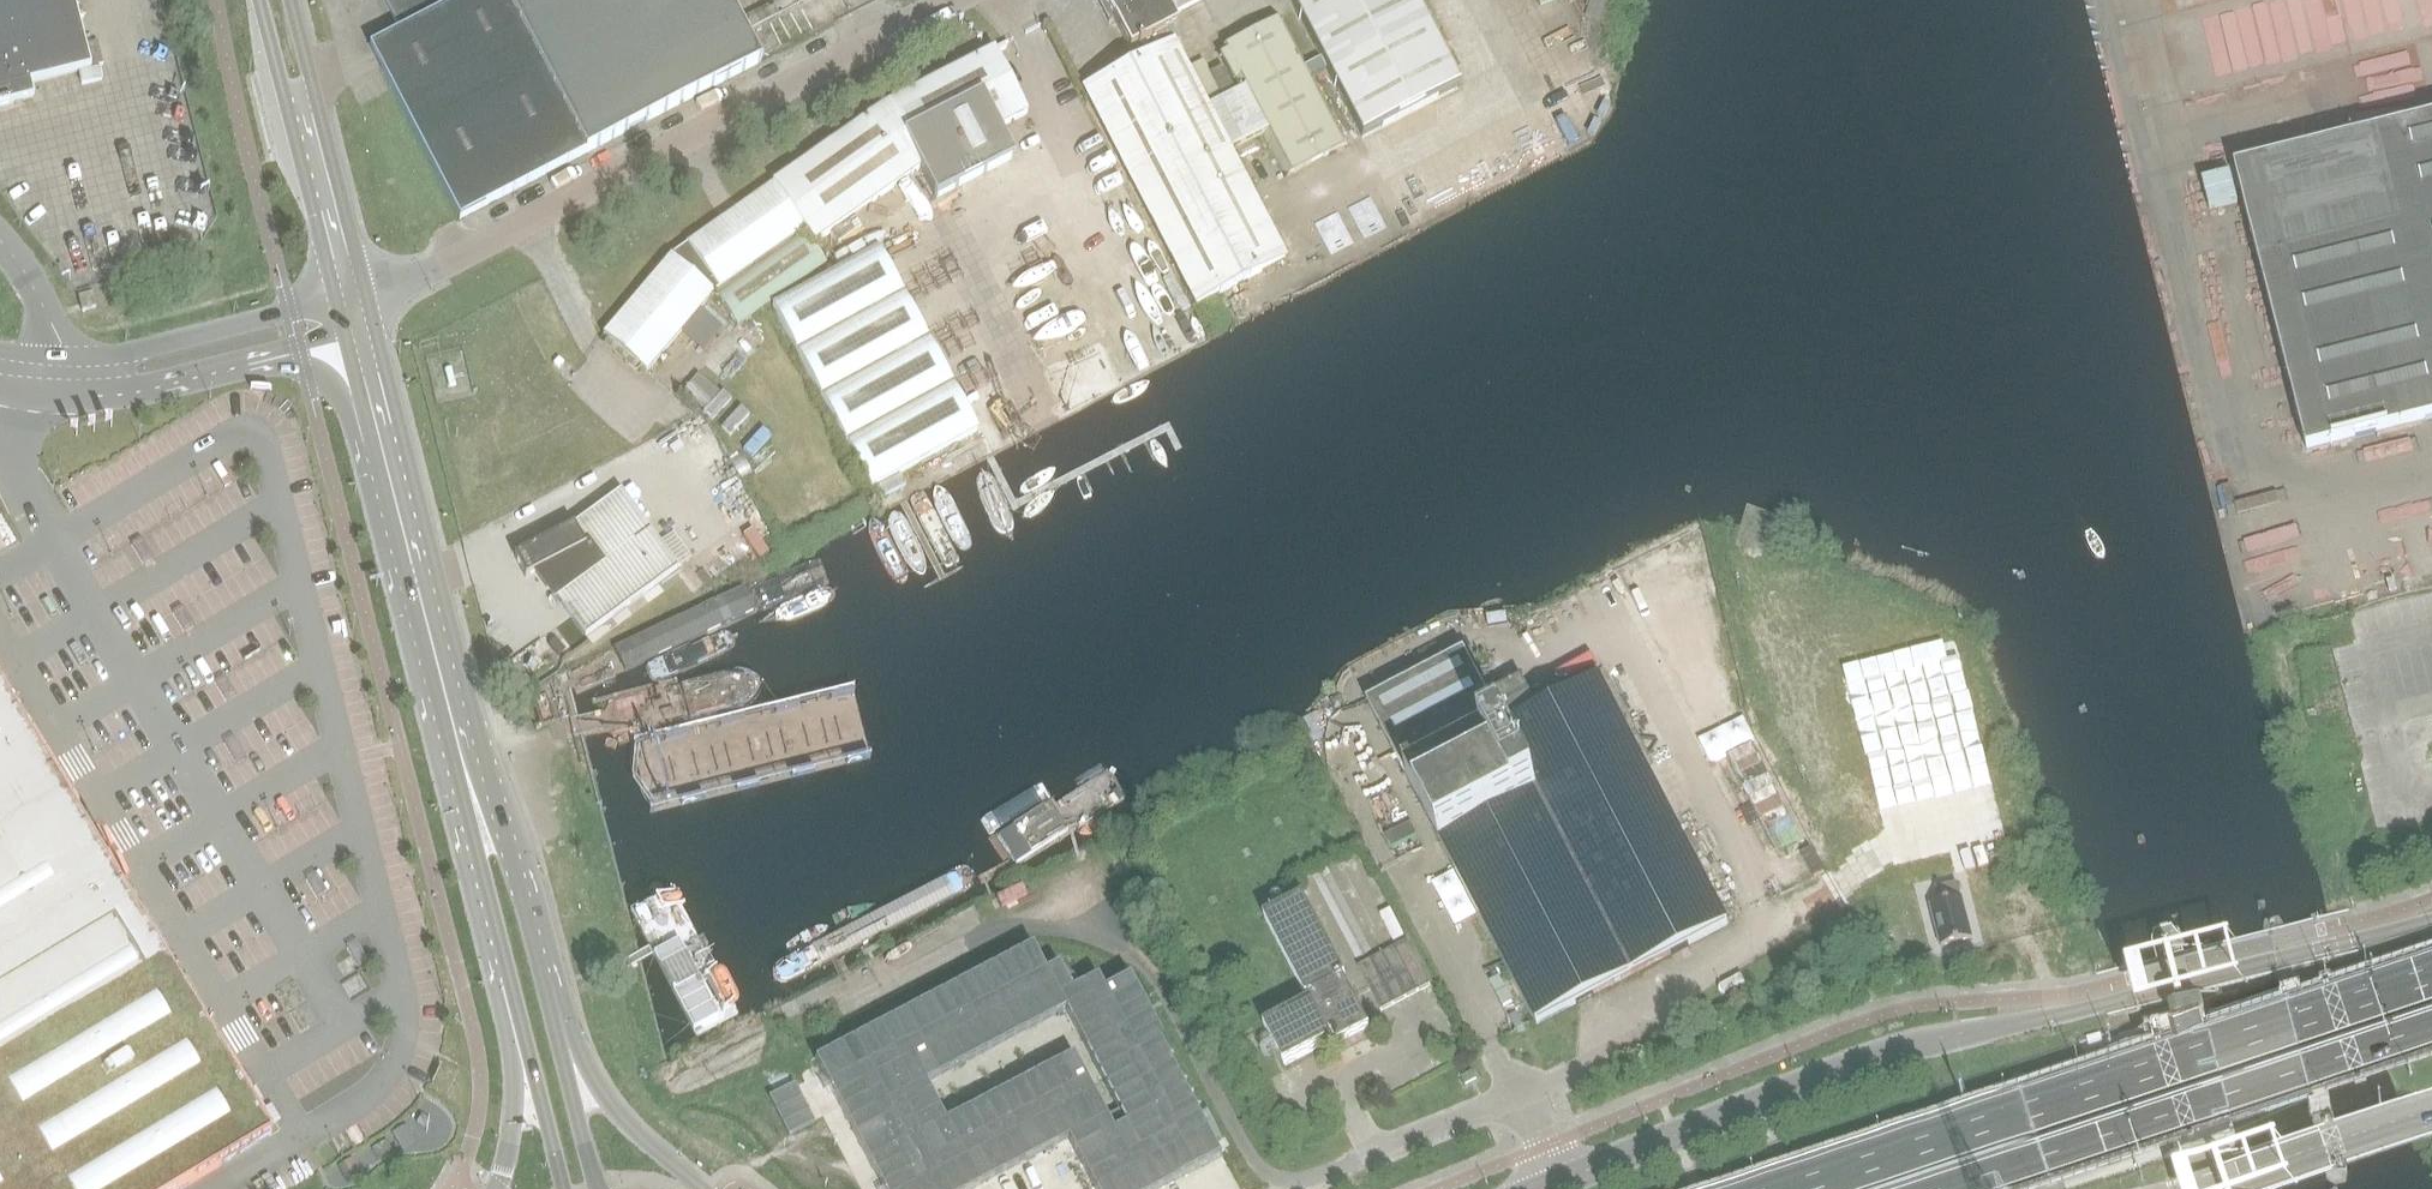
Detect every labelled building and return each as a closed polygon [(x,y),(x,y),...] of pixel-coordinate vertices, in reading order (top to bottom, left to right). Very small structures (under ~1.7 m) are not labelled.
[(33,98),(29,84),(90,69),(73,0),(0,0),(0,107),(33,98)] [(760,63),(728,0),(384,0),(400,31),(369,47),(459,219),(760,63)] [(1083,92),(1197,306),(1284,260),(1226,153),(1262,135),(1284,178),(1348,144),(1313,76),(1325,69),(1361,138),(1457,88),(1411,0),(1289,0),(1320,59),(1307,65),(1283,17),(1218,50),(1221,56),(1220,56),(1232,81),(1233,80),(1239,91),(1203,110),(1169,46),(1178,41),(1171,29),(1177,26),(1178,25),(1178,24),(1176,25),(1166,4),(1170,2),(1176,14),(1202,1),(1202,0),(1103,0),(1129,50),(1134,47),(1141,60),(1131,66),(1083,92)] [(792,170),(834,229),(919,170),(935,200),(1014,160),(998,129),(1027,114),(994,50),(883,107),(870,116),(792,170)] [(1202,62),(1185,70),(1202,104),(1218,96),(1202,62)] [(2234,169),(2306,451),(2431,419),(2431,118),(2234,169)] [(834,229),(792,170),(671,256),(603,336),(646,373),(717,291),(807,227),(817,241),(834,229)] [(804,233),(716,295),(738,326),(826,264),(813,244),(804,233)] [(878,250),(772,307),(870,490),(977,432),(878,250)] [(79,298),(82,310),(82,312),(96,308),(92,294),(79,298)] [(722,329),(701,311),(684,332),(704,350),(722,329)] [(573,526),(568,529),(514,557),(525,578),(541,570),(560,595),(555,598),(585,638),(678,569),(621,491),(573,526)] [(2393,581),(2386,582),(2389,594),(2396,592),(2393,581)] [(1728,925),(1599,679),(1537,713),(1519,679),(1485,698),(1461,653),(1367,703),(1535,1026),(1728,925)] [(271,1136),(216,1046),(149,935),(113,875),(97,850),(52,774),(29,737),(0,689),(0,1188),(183,1188),(271,1136)] [(857,691),(638,744),(653,812),(873,758),(857,691)] [(966,862),(764,967),(777,992),(979,888),(966,862)] [(1938,891),(1941,903),(1930,906),(1940,947),(1972,939),(1957,886),(1938,891)] [(1370,1030),(1344,979),(1345,979),(1303,897),(1264,918),(1306,999),(1308,998),(1310,1002),(1263,1026),(1284,1066),(1331,1042),(1334,1049),(1370,1030)] [(1380,1011),(1430,986),(1406,941),(1357,967),(1380,1011)] [(1027,949),(809,1062),(875,1188),(971,1188),(1062,1142),(1087,1188),(1159,1188),(1217,1159),(1124,979),(1098,993),(1092,980),(1066,993),(1053,968),(1040,974),(1027,949)] [(794,1084),(768,1098),(788,1137),(814,1123),(794,1084)]
